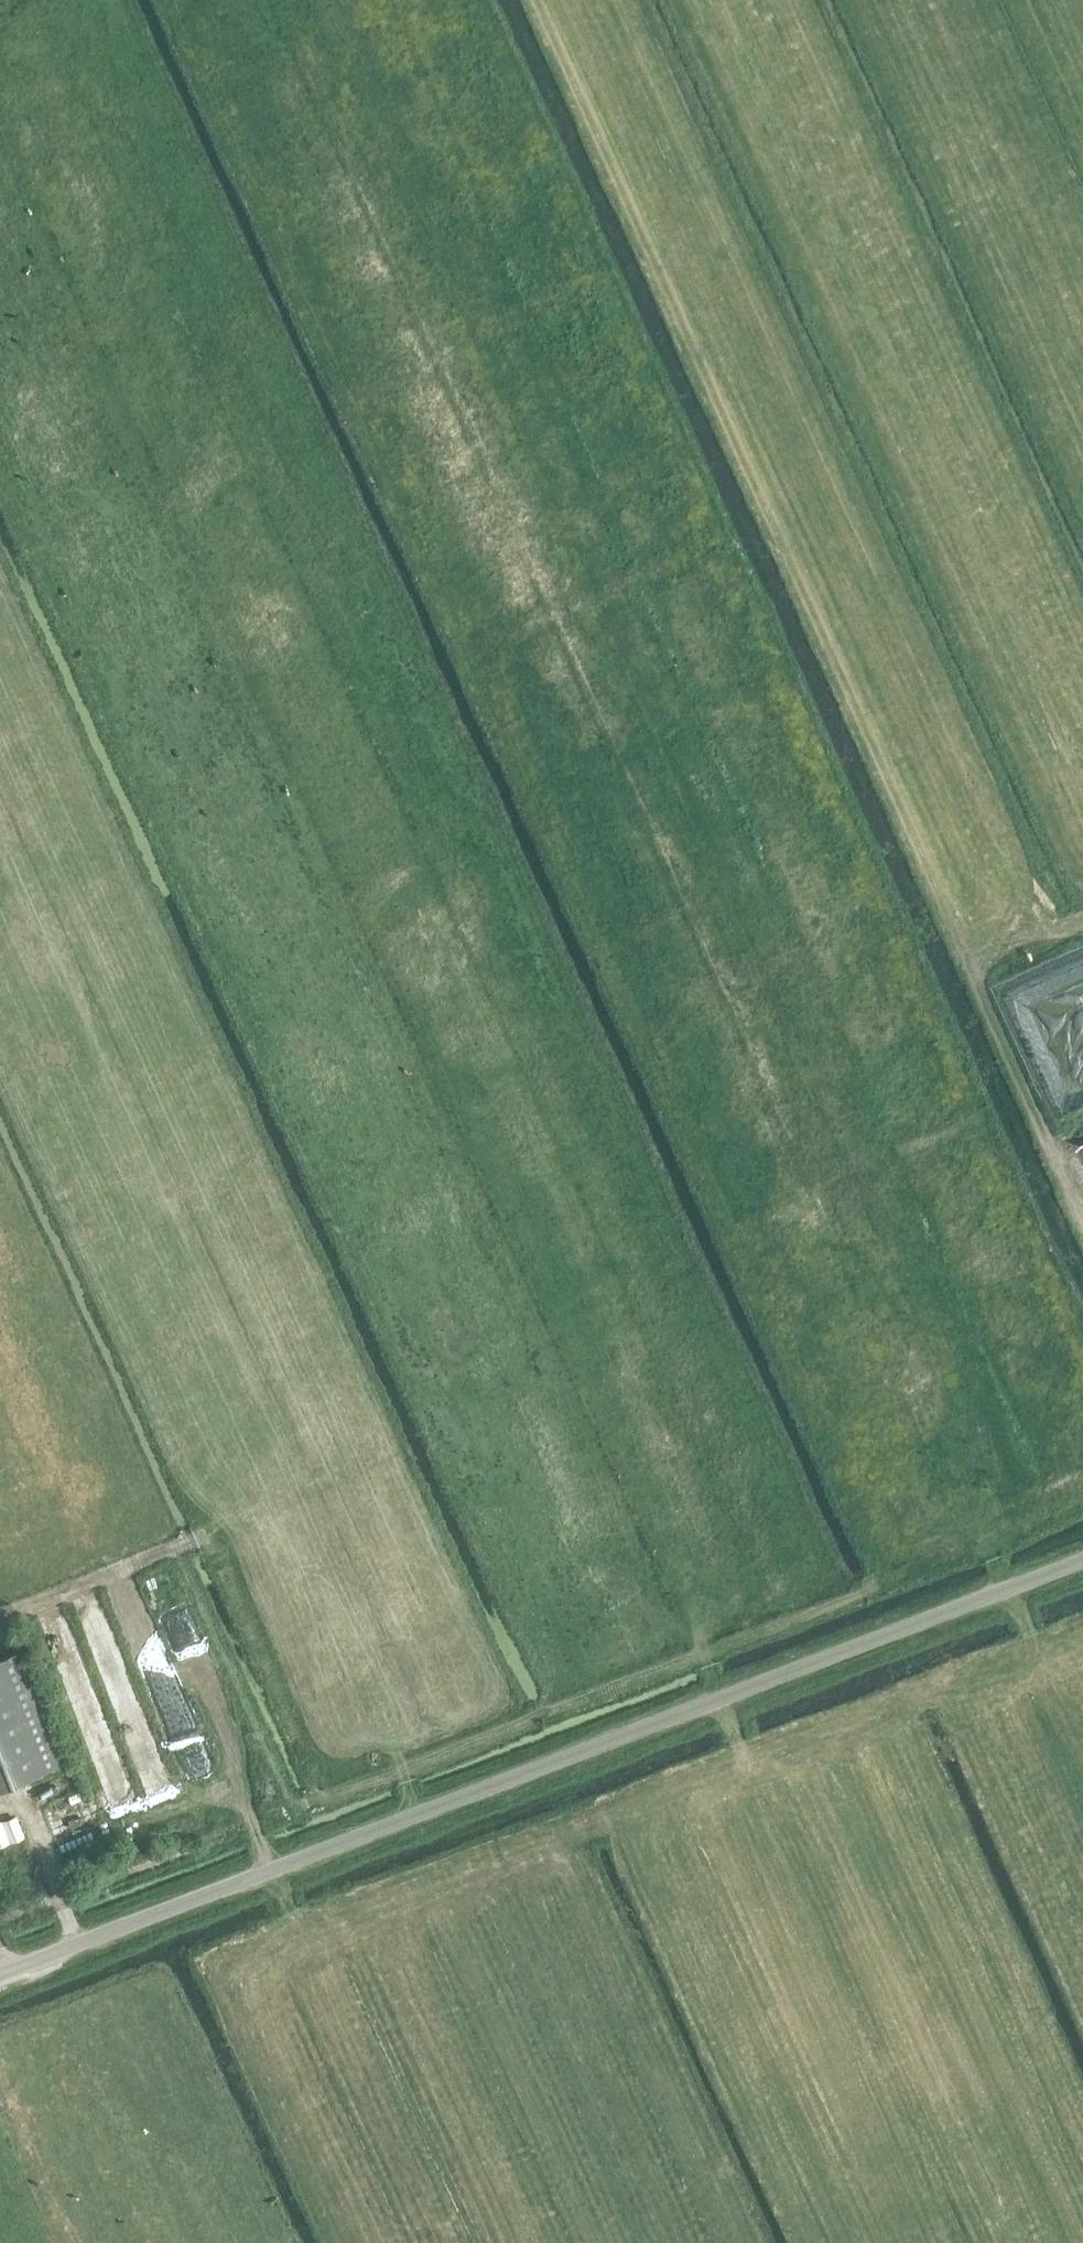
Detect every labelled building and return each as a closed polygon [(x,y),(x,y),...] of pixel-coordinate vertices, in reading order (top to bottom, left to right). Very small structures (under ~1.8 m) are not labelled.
[(65,1762),(22,1651),(0,1659),(0,1787),(65,1762)] [(147,1757),(156,1782),(174,1775),(165,1750),(147,1757)] [(25,1838),(16,1816),(0,1822),(0,1848),(25,1838)]
